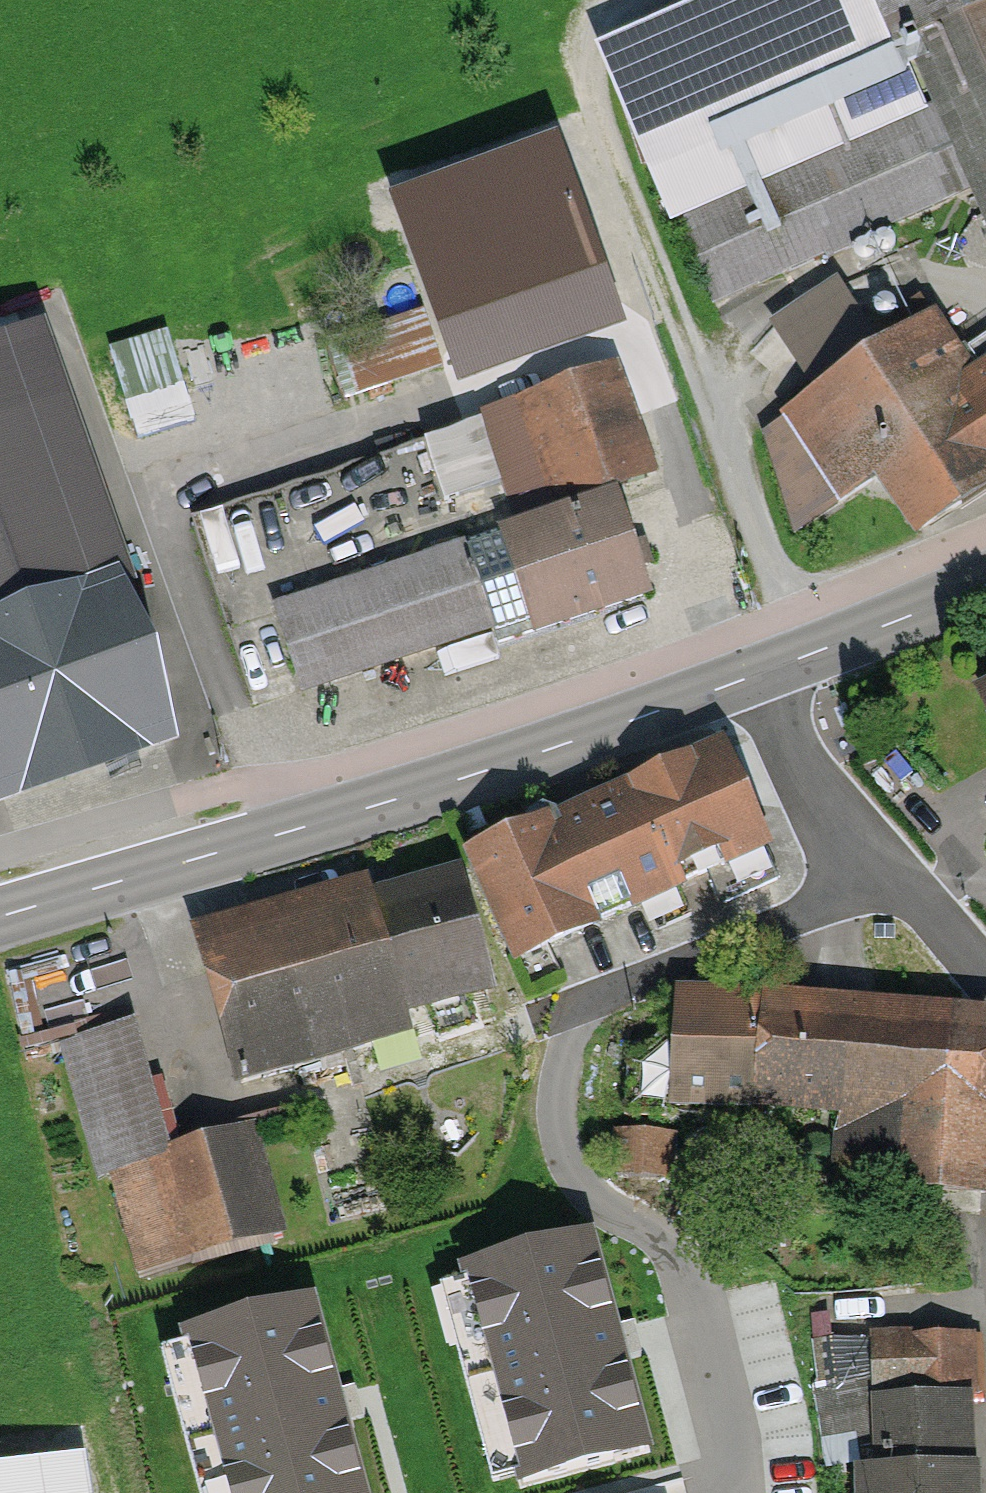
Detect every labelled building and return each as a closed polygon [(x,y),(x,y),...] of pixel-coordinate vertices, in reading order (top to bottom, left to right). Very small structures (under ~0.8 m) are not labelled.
[(595,50),(707,306),(970,192),(985,229),(985,0),(711,0),(595,50)] [(610,308),(550,144),(403,197),(464,362),(610,308)] [(850,277),(770,321),(812,396),(891,352),(850,277)] [(342,336),(358,390),(446,365),(431,311),(342,336)] [(950,324),(790,422),(845,510),(892,481),(934,548),(985,517),(985,378),(984,379),(950,324)] [(133,422),(190,406),(170,333),(112,349),(133,422)] [(35,337),(0,349),(0,778),(4,788),(159,733),(35,337)] [(528,532),(630,497),(671,484),(633,372),(490,420),(528,532)] [(528,532),(490,420),(196,519),(266,724),(319,706),(287,613),(528,532)] [(528,532),(287,613),(319,706),(662,591),(630,497),(528,532)] [(719,752),(475,862),(517,956),(707,871),(722,904),(776,880),(719,752)] [(459,880),(204,952),(241,1083),(372,1046),(365,1022),(490,986),(459,880)] [(46,970),(9,980),(27,1046),(64,1036),(46,970)] [(984,1018),(680,997),(674,1071),(623,1067),(620,1106),(670,1110),(672,1098),(838,1110),(837,1182),(980,1191),(984,1018)] [(140,1256),(263,1221),(240,1138),(165,1159),(128,1027),(64,1045),(100,1174),(116,1170),(140,1256)] [(670,1136),(620,1132),(617,1174),(666,1178),(670,1136)] [(583,1239),(467,1271),(487,1343),(464,1350),(484,1419),(502,1414),(522,1484),(642,1450),(583,1239)] [(191,1334),(211,1406),(188,1413),(207,1482),(226,1477),(230,1492),(360,1492),(307,1302),(191,1334)] [(872,1330),(858,1330),(858,1347),(830,1347),(829,1382),(871,1383),(872,1330)] [(869,1475),(869,1492),(971,1492),(966,1341),(880,1345),(885,1475),(869,1475)] [(0,1473),(0,1492),(90,1492),(85,1461),(0,1473)]
